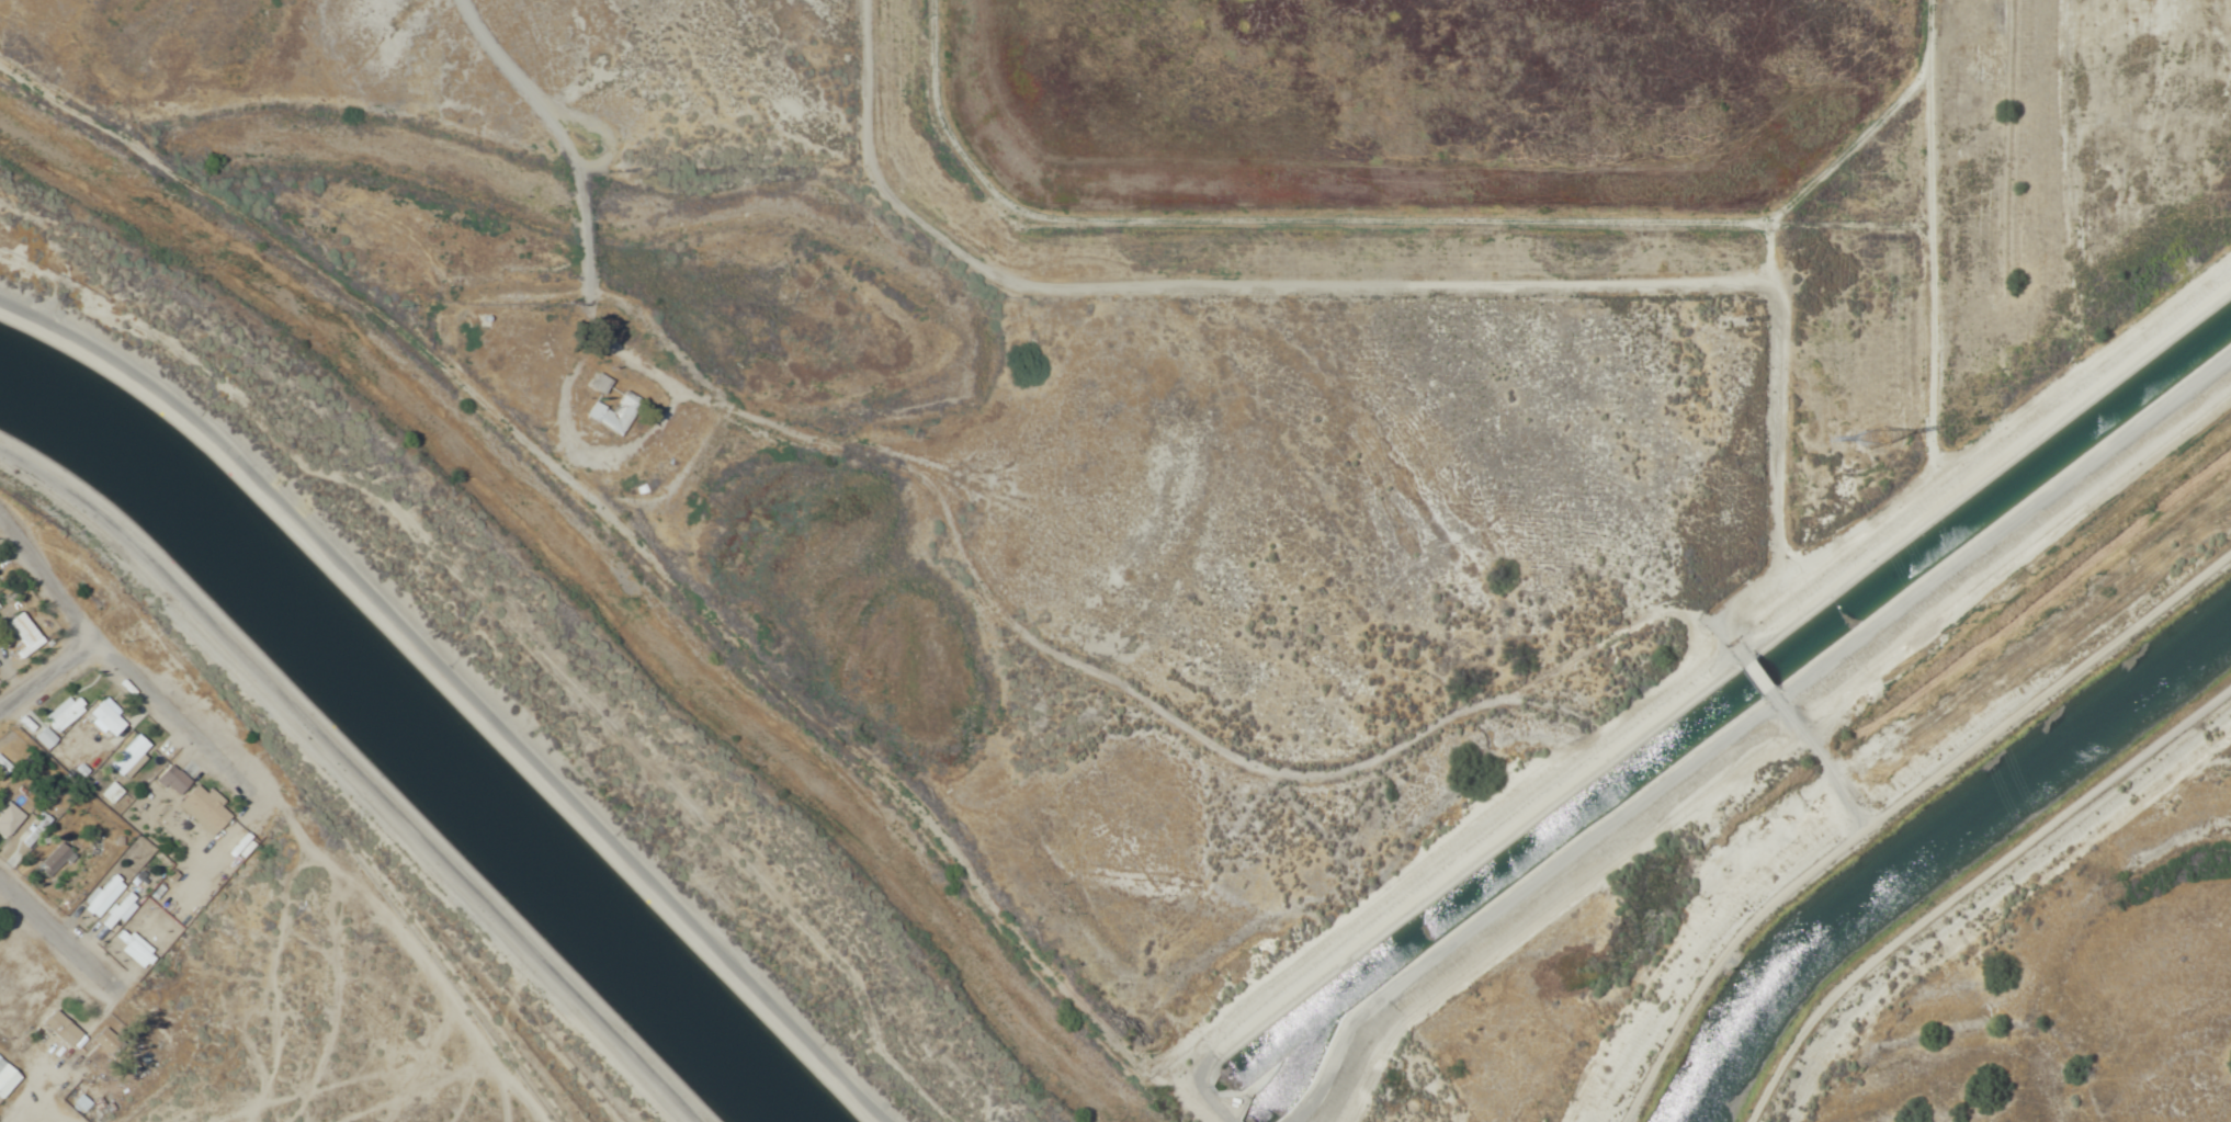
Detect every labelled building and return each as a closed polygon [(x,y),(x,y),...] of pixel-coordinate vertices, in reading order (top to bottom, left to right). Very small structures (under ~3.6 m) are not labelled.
[(608,381),(594,373),(586,386),(599,395),(608,381)] [(583,416),(618,438),(640,401),(623,391),(610,412),(592,402),(583,416)] [(40,643),(17,612),(3,622),(16,640),(7,646),(17,660),(40,643)] [(85,711),(108,737),(122,724),(113,714),(116,711),(102,696),(85,711)] [(44,748),(53,739),(40,727),(31,736),(44,748)] [(146,745),(132,733),(103,763),(117,776),(146,745)] [(171,798),(187,784),(163,757),(147,771),(171,798)] [(22,816),(6,802),(0,808),(0,839),(22,816)] [(36,862),(47,874),(68,854),(58,843),(36,862)] [(123,877),(116,871),(89,904),(97,911),(123,877)] [(64,1049),(78,1035),(52,1009),(38,1023),(64,1049)] [(71,1103),(81,1113),(87,1107),(76,1098),(71,1103)]
